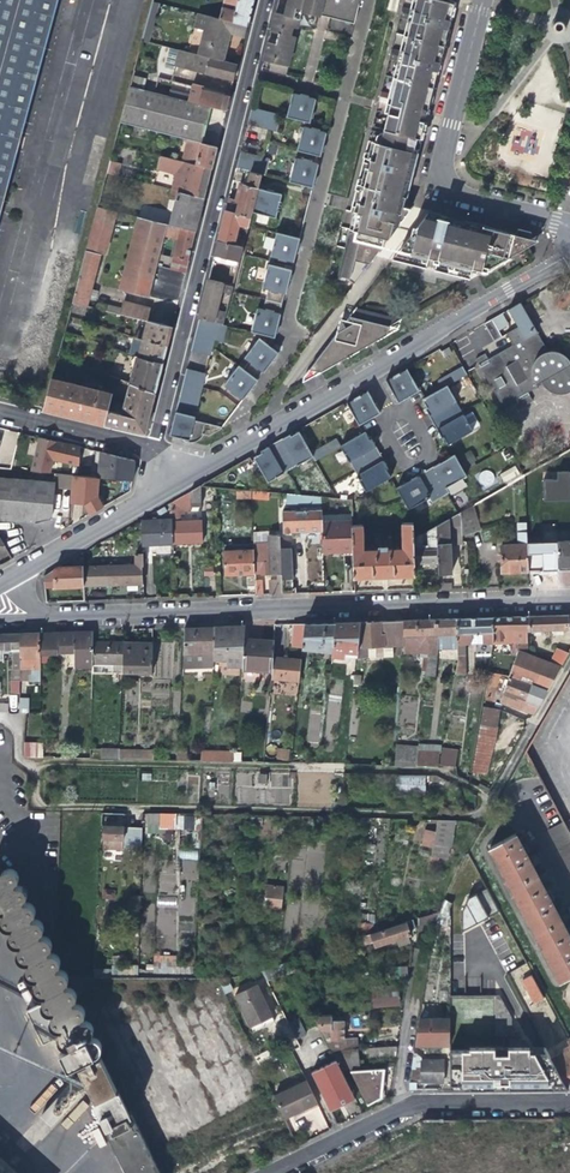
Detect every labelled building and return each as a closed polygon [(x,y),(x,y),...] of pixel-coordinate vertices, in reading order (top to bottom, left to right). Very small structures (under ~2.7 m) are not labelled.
[(57,0),(0,0),(0,209),(57,0)] [(219,18),(247,25),(251,9),(253,0),(224,0),(223,1),(236,4),(234,11),(222,8),(219,18)] [(286,9),(301,13),(303,7),(306,8),(355,20),(359,4),(360,0),(288,0),(286,9)] [(390,105),(428,115),(442,59),(456,5),(434,0),(404,0),(415,3),(413,12),(400,9),(397,19),(410,23),(407,38),(402,57),(389,54),(387,62),(400,65),(396,80),(392,96),(379,93),(377,102),(390,105)] [(157,2),(152,1),(148,17),(153,18),(157,2)] [(299,23),(301,13),(286,9),(284,16),(275,14),(270,30),(295,37),(299,23)] [(204,30),(198,54),(210,56),(219,18),(199,13),(196,28),(204,30)] [(244,36),(247,25),(219,18),(210,56),(223,60),(230,32),(234,33),(244,36)] [(562,29),(564,27),(564,26),(564,23),(562,20),(560,19),(557,18),(554,18),(552,19),(550,21),(549,24),(549,27),(550,29),(552,31),(555,32),(558,32),(560,31),(562,29)] [(145,27),(142,39),(148,41),(151,28),(145,27)] [(286,75),(295,37),(270,30),(269,37),(263,58),(261,69),(286,75)] [(237,64),(223,60),(210,56),(198,54),(198,53),(179,49),(175,64),(216,74),(234,78),(237,64)] [(199,101),(199,102),(211,105),(226,109),(228,101),(229,96),(202,89),(203,85),(192,82),(188,98),(199,101)] [(129,86),(126,97),(159,106),(196,115),(199,102),(162,94),(129,86)] [(302,96),(293,93),(287,116),(310,122),(315,105),(316,99),(310,97),(310,95),(303,93),(302,96)] [(159,106),(126,97),(120,121),(154,130),(159,106)] [(159,106),(154,130),(184,138),(202,142),(207,121),(211,105),(199,102),(196,115),(159,106)] [(390,105),(388,114),(426,123),(428,115),(390,105)] [(251,107),(247,123),(277,131),(281,114),(251,107)] [(426,123),(388,114),(384,131),(422,140),(426,123)] [(324,142),(327,133),(319,131),(320,129),(313,127),(313,129),(304,127),(298,150),(321,156),(324,142)] [(526,153),(530,133),(518,130),(513,150),(526,153)] [(412,183),(422,140),(384,131),(382,136),(382,139),(379,139),(378,142),(380,145),(374,168),(369,190),(364,211),(363,216),(357,214),(353,232),(348,250),(341,277),(348,279),(356,284),(384,248),(397,231),(399,222),(396,221),(397,217),(398,213),(409,216),(414,209),(406,207),(406,204),(412,183)] [(178,160),(182,161),(191,163),(211,168),(214,156),(217,146),(202,142),(184,138),(178,160)] [(240,151),(236,168),(247,170),(251,171),(262,174),(265,175),(270,159),(240,151)] [(290,181),(313,187),(316,174),(319,164),(312,162),(312,160),(306,158),(305,161),(296,158),(290,181)] [(118,177),(121,164),(111,161),(107,174),(118,177)] [(177,190),(184,192),(191,163),(182,161),(175,189),(177,190)] [(191,163),(184,192),(204,197),(208,181),(211,168),(191,163)] [(242,190),(237,212),(251,216),(252,211),(258,188),(262,174),(251,171),(247,170),(242,190)] [(267,190),(258,188),(252,211),(275,217),(279,205),(282,194),(274,192),(275,190),(268,188),(267,190)] [(177,190),(169,224),(195,230),(200,212),(204,197),(184,192),(177,190)] [(115,211),(97,206),(86,247),(104,251),(115,211)] [(248,227),(251,216),(237,212),(226,209),(221,225),(218,240),(243,247),(245,240),(241,239),(241,235),(238,234),(240,225),(248,227)] [(432,214),(405,249),(481,268),(492,270),(521,254),(532,248),(526,235),(506,230),(504,241),(496,240),(489,238),(491,228),(432,214)] [(156,264),(164,234),(167,223),(138,216),(119,288),(148,295),(156,264)] [(190,251),(195,230),(169,224),(167,223),(164,234),(178,238),(173,256),(174,257),(171,268),(185,272),(190,251)] [(297,249),(300,238),(276,232),(270,255),(280,258),(279,260),(285,262),(286,259),(294,262),(297,249)] [(266,237),(263,247),(272,249),(274,238),(266,237)] [(239,261),(243,247),(218,240),(214,255),(223,257),(239,261)] [(86,249),(72,301),(86,305),(89,295),(92,296),(93,290),(95,285),(92,284),(100,253),(86,249)] [(251,331),(274,337),(277,323),(280,313),(279,312),(284,293),(285,293),(288,282),(291,270),(268,264),(262,287),(268,289),(262,308),(257,307),(251,331)] [(235,275),(211,269),(208,278),(233,284),(235,275)] [(156,270),(154,297),(179,299),(181,271),(156,270)] [(228,303),(233,284),(208,278),(203,299),(198,317),(223,323),(228,303)] [(105,310),(124,314),(145,319),(148,320),(152,307),(109,296),(105,310)] [(509,309),(518,326),(506,332),(512,344),(488,358),(485,352),(476,358),(489,382),(491,381),(496,389),(494,390),(504,408),(520,399),(523,405),(532,399),(528,391),(542,383),(543,384),(544,385),(544,386),(545,386),(546,387),(546,388),(547,388),(548,389),(549,390),(550,390),(550,391),(551,391),(552,392),(553,392),(554,392),(555,392),(555,393),(556,393),(557,393),(558,393),(559,393),(560,393),(561,393),(562,393),(563,393),(564,393),(565,393),(566,392),(567,392),(568,392),(569,392),(569,391),(569,360),(569,359),(569,358),(568,357),(567,356),(566,355),(566,354),(565,354),(564,353),(563,353),(563,352),(562,352),(561,352),(560,351),(559,351),(558,351),(557,351),(556,351),(555,350),(554,350),(553,350),(552,350),(551,350),(550,350),(550,351),(549,351),(548,351),(521,302),(513,307),(509,309)] [(375,340),(386,335),(389,326),(399,321),(376,315),(355,310),(350,316),(323,351),(308,370),(313,371),(319,373),(350,355),(375,340)] [(218,340),(223,323),(198,317),(191,348),(190,351),(208,356),(212,339),(218,340)] [(493,318),(484,323),(494,340),(502,335),(493,318)] [(137,325),(135,335),(167,345),(170,331),(171,326),(149,320),(147,327),(137,325)] [(141,347),(139,355),(162,363),(164,354),(167,345),(135,335),(132,345),(141,347)] [(250,390),(256,382),(254,380),(261,372),(263,373),(272,361),(277,354),(257,338),(242,358),(248,362),(241,370),(236,366),(221,386),(230,393),(228,394),(234,399),(235,397),(241,402),(250,390)] [(127,382),(130,383),(155,392),(159,376),(162,363),(139,355),(138,355),(135,366),(131,365),(127,382)] [(461,366),(443,377),(447,385),(466,374),(461,366)] [(186,367),(178,398),(197,403),(204,372),(186,367)] [(399,402),(420,390),(407,369),(398,374),(386,381),(399,402)] [(74,416),(105,423),(108,408),(112,393),(103,391),(103,390),(97,388),(96,389),(74,384),(74,382),(68,381),(68,379),(51,375),(42,408),(74,416)] [(116,410),(108,408),(105,423),(144,432),(150,410),(155,392),(130,383),(129,386),(124,384),(116,410)] [(463,414),(447,385),(422,400),(427,408),(425,409),(427,412),(429,417),(431,416),(439,430),(437,432),(439,435),(441,439),(444,438),(448,445),(451,443),(473,431),(463,414)] [(347,403),(359,424),(359,425),(381,412),(368,391),(361,395),(347,403)] [(193,418),(197,403),(178,398),(169,433),(184,438),(188,442),(192,443),(195,442),(196,441),(198,440),(200,436),(205,438),(214,433),(219,425),(193,418)] [(364,432),(340,446),(356,474),(356,475),(366,492),(388,479),(391,477),(387,470),(389,469),(388,468),(387,466),(384,461),(382,463),(374,448),(376,447),(373,442),(371,439),(369,440),(364,432)] [(290,434),(281,439),(297,468),(314,458),(300,434),(293,438),(290,434)] [(38,437),(30,472),(51,474),(52,463),(78,465),(80,447),(38,437)] [(281,439),(268,446),(283,472),(296,466),(281,439)] [(284,474),(268,446),(262,450),(259,451),(261,455),(253,459),(267,484),(284,474)] [(134,460),(100,452),(98,469),(98,478),(132,480),(134,460)] [(439,464),(432,467),(433,470),(418,478),(417,476),(410,480),(397,487),(402,497),(409,508),(429,497),(432,502),(442,496),(447,493),(444,488),(466,475),(462,467),(455,455),(439,464)] [(499,473),(503,483),(520,476),(516,466),(499,473)] [(543,472),(544,501),(569,500),(569,471),(543,472)] [(54,474),(54,481),(53,488),(71,489),(72,475),(54,474)] [(53,488),(54,481),(0,477),(0,520),(34,523),(40,521),(50,519),(53,488)] [(83,478),(82,499),(81,500),(102,501),(103,491),(103,480),(83,478)] [(170,502),(170,519),(171,543),(184,542),(201,542),(201,520),(179,520),(179,511),(183,510),(182,506),(200,505),(199,485),(170,502)] [(310,496),(310,509),(320,509),(319,497),(310,496)] [(80,520),(81,500),(82,499),(73,498),(71,526),(80,520)] [(461,511),(461,525),(462,533),(462,536),(481,529),(473,504),(461,511)] [(304,531),(321,531),(320,522),(320,509),(310,509),(281,510),(282,532),(304,531)] [(450,517),(436,525),(437,561),(437,569),(437,573),(451,572),(450,547),(449,548),(448,526),(453,526),(454,543),(462,543),(462,540),(462,536),(462,533),(461,525),(460,525),(460,511),(459,512),(455,514),(450,517)] [(156,544),(171,543),(170,519),(157,519),(140,520),(141,548),(156,548),(156,544)] [(320,522),(321,531),(321,550),(336,550),(352,550),(351,545),(351,525),(350,522),(320,522)] [(414,574),(413,561),(412,539),(412,522),(400,523),(401,547),(386,548),(386,545),(377,546),(377,548),(362,549),(361,524),(351,525),(351,545),(352,550),(353,575),(385,574),(414,574)] [(516,570),(527,570),(526,542),(526,522),(518,522),(518,544),(501,545),(501,570),(516,570)] [(428,561),(437,561),(436,525),(412,539),(413,561),(422,561),(423,564),(428,564),(428,561)] [(569,568),(569,540),(541,541),(542,570),(568,568),(569,568)] [(279,547),(279,551),(280,573),(280,579),(281,593),(291,593),(289,547),(279,547)] [(252,548),(252,549),(253,573),(259,573),(259,574),(262,574),(280,573),(279,551),(268,551),(268,548),(252,548)] [(253,574),(253,573),(252,549),(222,551),(223,574),(239,574),(253,574)] [(110,566),(109,566),(109,577),(109,583),(117,582),(117,585),(129,584),(140,584),(140,566),(142,565),(141,554),(134,554),(134,564),(110,566)] [(319,561),(308,561),(308,579),(319,579),(319,561)] [(57,566),(53,568),(54,586),(70,586),(82,585),(81,566),(71,566),(71,563),(66,563),(65,566),(57,566)] [(106,583),(109,583),(109,577),(109,566),(83,567),(84,584),(95,584),(105,583),(106,583)] [(264,594),(261,579),(254,580),(257,596),(264,594)] [(269,580),(270,594),(281,593),(280,579),(269,580)] [(566,629),(566,614),(550,614),(515,616),(516,641),(516,650),(520,650),(520,654),(524,654),(524,650),(527,650),(526,631),(566,629)] [(491,643),(516,641),(515,616),(502,616),(491,617),(491,641),(491,643)] [(466,642),(491,641),(491,617),(474,617),(456,618),(457,636),(458,661),(456,671),(466,671),(466,642)] [(417,650),(417,652),(417,655),(427,655),(427,652),(428,618),(414,619),(402,620),(402,635),(401,642),(401,645),(401,652),(412,652),(412,650),(412,647),(416,646),(417,650)] [(437,637),(457,636),(456,618),(445,618),(428,618),(427,652),(427,655),(427,662),(426,675),(435,676),(437,661),(437,651),(437,637)] [(367,646),(401,645),(401,642),(402,635),(402,620),(379,620),(360,621),(356,652),(356,657),(367,657),(367,646)] [(345,652),(356,652),(360,621),(348,621),(333,622),(331,645),(330,660),(345,660),(345,652)] [(302,645),(331,645),(333,622),(316,622),(292,623),(291,645),(302,645)] [(226,625),(213,626),(213,636),(213,638),(212,653),(212,661),(226,662),(225,666),(241,667),(243,638),(243,625),(229,625),(226,625)] [(199,626),(183,627),(182,667),(211,667),(212,661),(212,653),(213,638),(213,636),(213,626),(199,626)] [(71,649),(71,670),(90,670),(91,642),(91,630),(75,631),(38,632),(38,653),(55,652),(55,649),(71,649)] [(18,656),(38,655),(38,653),(38,632),(27,632),(18,633),(18,656)] [(18,656),(18,633),(6,633),(0,633),(0,652),(10,652),(11,668),(17,668),(18,656)] [(256,639),(243,638),(241,667),(240,669),(271,671),(272,655),(273,640),(256,639)] [(105,642),(91,642),(90,670),(90,672),(120,673),(121,643),(105,642)] [(137,643),(121,643),(120,673),(151,673),(151,643),(137,643)] [(557,648),(551,662),(560,665),(568,652),(557,648)] [(548,687),(560,665),(551,662),(530,654),(524,654),(520,654),(516,654),(508,677),(499,700),(533,713),(548,687)] [(285,656),(272,655),(271,671),(270,677),(298,679),(300,658),(285,656)] [(499,688),(500,674),(488,674),(487,688),(499,688)] [(18,711),(17,694),(9,695),(10,712),(18,711)] [(19,697),(19,712),(29,713),(29,697),(19,697)] [(484,706),(480,724),(496,727),(499,709),(484,706)] [(487,774),(496,727),(480,724),(477,724),(475,737),(469,772),(487,774)] [(417,743),(414,764),(437,764),(437,751),(427,750),(427,744),(417,743)] [(397,758),(412,760),(414,746),(399,744),(397,758)] [(441,746),(438,763),(455,765),(457,749),(441,746)] [(99,758),(117,758),(117,749),(100,748),(99,758)] [(152,750),(117,749),(117,758),(152,759),(152,750)] [(288,760),(289,749),(276,749),(276,760),(288,760)] [(176,750),(175,759),(184,760),(185,750),(176,750)] [(199,760),(232,760),(233,751),(200,751),(199,760)] [(242,803),(292,804),(292,773),(256,773),(256,794),(242,793),(242,803)] [(424,798),(424,775),(395,774),(394,798),(424,798)] [(157,821),(158,812),(146,812),(146,821),(157,821)] [(174,812),(158,812),(157,821),(173,822),(174,812)] [(235,814),(225,813),(224,826),(232,827),(233,821),(235,821),(235,814)] [(261,814),(253,814),(252,824),(260,825),(261,814)] [(448,831),(449,820),(435,819),(433,831),(432,834),(434,835),(430,854),(429,854),(426,868),(447,872),(452,847),(447,845),(448,831)] [(546,829),(569,874),(569,839),(562,823),(561,821),(546,829)] [(120,844),(121,826),(111,825),(102,824),(101,837),(102,843),(120,844)] [(125,827),(125,850),(142,850),(142,827),(125,827)] [(430,847),(432,834),(433,831),(423,829),(420,845),(430,847)] [(569,975),(569,938),(549,900),(552,898),(548,890),(545,891),(525,853),(527,851),(523,843),(520,844),(514,833),(489,847),(507,881),(504,883),(511,897),(515,895),(532,927),(528,929),(535,944),(539,942),(560,980),(569,975)] [(197,860),(198,852),(179,850),(179,859),(197,860)] [(182,854),(182,878),(196,878),(197,854),(182,854)] [(161,881),(174,882),(174,874),(162,873),(161,881)] [(68,1067),(97,1052),(99,1050),(100,1047),(100,1044),(99,1041),(98,1039),(96,1037),(92,1036),(90,1036),(91,1033),(92,1031),(92,1029),(91,1026),(90,1024),(88,1022),(86,1021),(84,1020),(82,1019),(83,1018),(84,1015),(84,1012),(84,1009),(82,1007),(81,1005),(80,1005),(77,1003),(74,1003),(75,1002),(76,999),(77,997),(77,995),(75,991),(73,989),(72,989),(70,987),(68,987),(69,985),(69,984),(69,981),(69,979),(67,975),(64,972),(60,972),(59,972),(57,972),(57,971),(58,971),(59,969),(59,968),(60,966),(60,962),(59,960),(57,957),(55,956),(54,955),(51,955),(49,955),(50,953),(51,951),(51,948),(51,947),(50,944),(48,942),(46,940),(45,940),(42,940),(43,938),(44,935),(44,932),(43,928),(42,927),(39,925),(36,924),(33,923),(34,923),(35,921),(36,918),(36,915),(35,913),(34,911),(31,909),(28,908),(26,907),(28,906),(28,904),(29,901),(29,897),(28,894),(27,893),(26,892),(22,891),(19,891),(17,891),(18,889),(19,887),(19,885),(19,883),(19,881),(17,879),(15,876),(13,875),(10,875),(7,875),(4,876),(2,878),(1,880),(0,881),(0,883),(0,886),(0,917),(1,917),(3,917),(1,919),(1,921),(0,923),(0,926),(1,927),(2,930),(5,932),(8,934),(11,934),(13,933),(12,934),(11,936),(10,937),(9,939),(9,942),(10,944),(12,947),(14,949),(15,950),(17,950),(17,951),(18,951),(17,953),(16,955),(16,958),(17,961),(18,962),(19,964),(21,965),(22,966),(24,966),(25,967),(26,967),(28,966),(29,967),(28,967),(26,969),(25,972),(25,976),(26,979),(27,981),(30,983),(31,984),(34,984),(33,987),(32,990),(33,993),(34,995),(35,997),(36,998),(39,999),(42,1000),(44,999),(29,1007),(46,1040),(55,1036),(55,1038),(56,1041),(56,1043),(57,1044),(59,1046),(61,1047),(63,1048),(65,1048),(59,1051),(68,1067)] [(280,908),(282,887),(274,886),(264,885),(262,906),(280,908)] [(500,914),(487,889),(466,899),(463,933),(484,922),(494,917),(500,914)] [(175,906),(176,897),(157,896),(157,906),(175,906)] [(448,908),(451,902),(446,899),(443,905),(448,908)] [(405,922),(372,933),(361,936),(363,943),(371,940),(374,945),(394,938),(397,944),(404,942),(410,940),(408,934),(409,934),(405,922)] [(154,956),(154,966),(176,965),(175,955),(154,956)] [(388,976),(405,976),(404,966),(388,967),(388,976)] [(543,996),(531,973),(522,978),(534,1001),(543,996)] [(526,1032),(495,980),(495,998),(493,1037),(519,1037),(519,1032),(526,1032)] [(235,995),(251,1028),(261,1024),(264,1029),(267,1027),(275,1023),(257,984),(235,995)] [(372,1006),(397,1003),(395,984),(371,986),(372,1006)] [(480,1005),(493,1005),(493,996),(452,996),(452,1003),(480,1003),(480,1005)] [(329,1027),(330,1037),(342,1037),(342,1029),(341,1018),(329,1018),(329,1012),(312,1013),(319,1027),(329,1027)] [(416,1048),(450,1048),(450,1018),(416,1018),(416,1048)] [(254,1034),(264,1029),(261,1024),(251,1028),(254,1034)] [(327,1044),(329,1048),(356,1046),(357,1046),(356,1037),(342,1037),(330,1037),(324,1038),(326,1041),(327,1044)] [(569,1044),(566,1038),(558,1042),(561,1048),(563,1047),(564,1049),(550,1056),(567,1087),(569,1086),(569,1046),(569,1044)] [(330,1050),(329,1048),(327,1044),(304,1056),(327,1103),(335,1099),(337,1104),(342,1102),(345,1100),(342,1095),(350,1091),(339,1069),(330,1050)] [(394,1054),(395,1044),(367,1046),(368,1055),(394,1054)] [(356,1046),(330,1050),(339,1069),(358,1066),(357,1057),(356,1046)] [(448,1049),(449,1088),(494,1088),(494,1087),(503,1087),(503,1084),(507,1084),(507,1088),(544,1088),(550,1085),(529,1046),(510,1046),(511,1064),(507,1064),(507,1053),(493,1053),(493,1050),(493,1046),(468,1047),(468,1049),(448,1049)] [(507,1049),(493,1050),(493,1053),(507,1053),(507,1064),(511,1064),(510,1046),(507,1046),(507,1049)] [(545,1046),(529,1046),(550,1085),(544,1088),(560,1089),(567,1087),(550,1056),(545,1046)] [(413,1053),(411,1068),(420,1067),(420,1060),(413,1053)] [(80,1067),(94,1097),(111,1079),(100,1055),(79,1065),(80,1067)] [(441,1060),(420,1060),(420,1067),(411,1068),(408,1090),(409,1089),(430,1089),(437,1089),(437,1081),(441,1081),(441,1060)] [(80,1067),(69,1071),(78,1089),(81,1096),(83,1094),(90,1101),(94,1097),(80,1067)] [(350,1071),(354,1078),(365,1102),(378,1097),(380,1084),(381,1071),(355,1071),(350,1071)] [(111,1079),(94,1097),(106,1125),(105,1130),(125,1172),(159,1172),(111,1079)] [(295,1117),(303,1113),(301,1110),(305,1109),(307,1108),(308,1111),(318,1106),(306,1081),(274,1097),(284,1118),(293,1114),(295,1117)] [(342,1095),(345,1100),(353,1097),(350,1091),(342,1095)] [(335,1099),(327,1103),(330,1108),(337,1104),(335,1099)]
